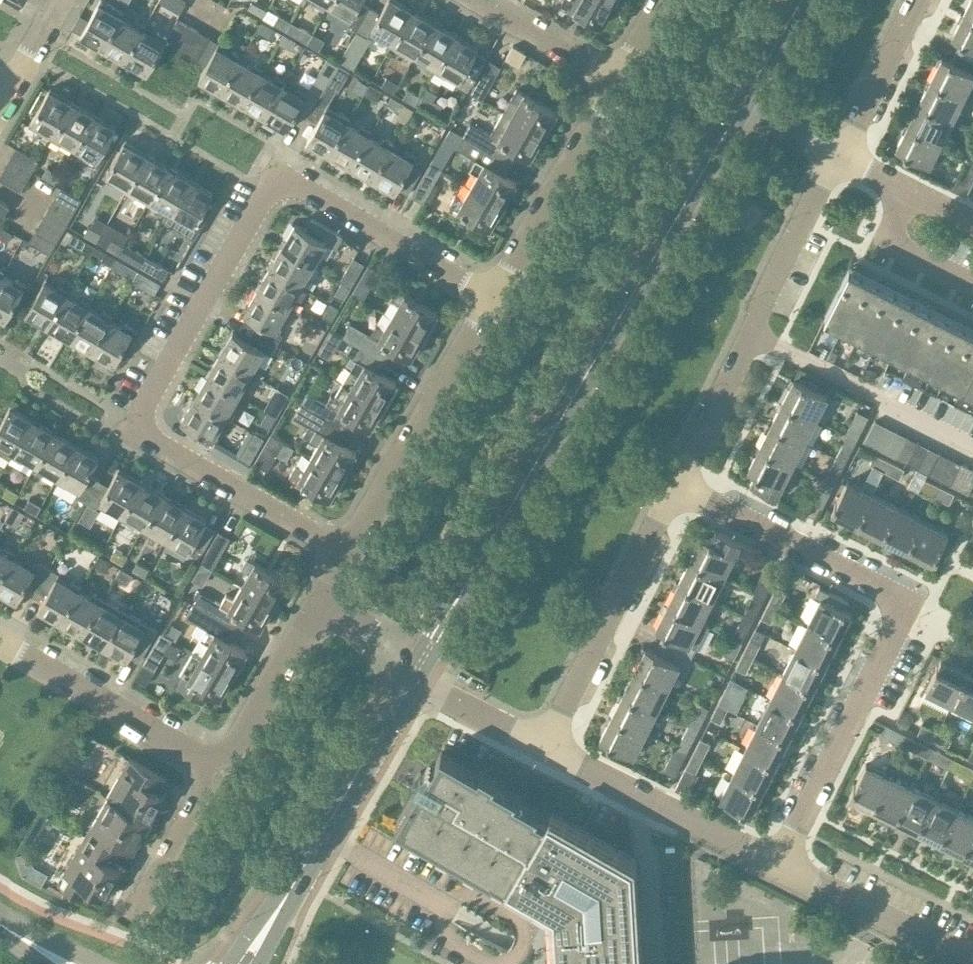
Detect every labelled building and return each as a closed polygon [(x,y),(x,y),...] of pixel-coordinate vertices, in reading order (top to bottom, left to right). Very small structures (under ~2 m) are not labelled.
[(371,7),(361,1),(362,0),(332,0),(328,7),(338,13),(339,10),(351,17),(347,24),(358,29),(371,7)] [(370,32),(392,44),(413,9),(396,0),(388,0),(381,12),(371,7),(358,29),(340,60),(354,68),(372,37),(368,35),(370,32)] [(611,0),(562,0),(561,1),(601,25),(615,2),(611,0)] [(963,13),(972,18),(972,0),(970,0),(963,13)] [(104,46),(124,11),(113,6),(112,8),(100,1),(81,34),(104,46)] [(413,56),(434,22),(413,9),(392,44),(413,56)] [(125,59),(145,24),(135,18),(134,20),(123,14),(124,12),(124,11),(104,46),(125,59)] [(279,13),(274,22),(286,30),(291,21),(279,13)] [(963,13),(952,35),(964,41),(959,51),(972,58),(972,18),(963,13)] [(80,14),(72,28),(81,33),(89,19),(80,14)] [(189,24),(178,18),(167,36),(157,31),(156,33),(144,27),(146,24),(145,24),(125,59),(148,72),(166,41),(176,47),(189,24)] [(262,20),(257,29),(269,36),(274,27),(262,20)] [(436,70),(456,35),(434,22),(413,56),(424,62),(426,59),(438,66),(435,69),(436,70)] [(176,47),(186,53),(199,30),(189,24),(176,47)] [(300,26),(295,35),(307,42),(313,33),(300,26)] [(186,53),(197,59),(210,36),(199,30),(186,53)] [(307,42),(307,43),(319,50),(320,49),(325,39),(313,32),(313,33),(307,42)] [(284,33),(279,42),(291,49),(296,40),(284,33)] [(469,88),(487,57),(476,51),(478,47),(456,35),(436,70),(446,75),(448,71),(460,79),(458,82),(469,88)] [(221,90),(242,55),(241,55),(239,57),(229,51),(230,48),(219,42),(220,42),(210,36),(197,59),(206,64),(199,77),(221,90)] [(959,51),(954,62),(942,56),(930,79),(965,96),(972,81),(972,58),(959,51)] [(242,55),(221,90),(243,102),(263,68),(263,67),(261,70),(250,63),(252,61),(242,55)] [(338,64),(327,58),(306,95),(294,89),(296,86),(286,80),(265,115),(288,128),(297,112),(307,118),(338,64)] [(490,59),(471,92),(482,99),(502,65),(490,59)] [(338,91),(350,71),(338,64),(307,118),(317,123),(307,140),(329,152),(350,117),(327,104),(336,90),(338,91)] [(265,115),(286,80),(285,80),(283,82),(272,76),(274,74),(263,68),(243,102),(265,115)] [(387,76),(382,85),(394,92),(399,83),(387,76)] [(965,96),(930,79),(919,102),(954,119),(965,96)] [(370,82),(365,91),(377,99),(382,90),(370,82)] [(427,87),(418,102),(429,108),(434,99),(438,93),(427,87)] [(408,88),(403,97),(416,104),(421,96),(408,88)] [(510,115),(544,134),(557,111),(517,88),(511,98),(518,102),(510,115)] [(52,137),(72,102),(49,89),(29,124),(52,137)] [(404,102),(392,95),(387,104),(399,111),(404,102)] [(74,149),(94,114),(72,102),(52,137),(61,143),(63,140),(74,146),(73,149),(74,149)] [(954,119),(919,102),(908,124),(943,142),(954,119)] [(94,114),(74,149),(83,155),(85,152),(98,160),(116,127),(94,114)] [(544,134),(510,115),(503,127),(496,123),(490,133),(470,122),(463,134),(507,159),(514,148),(530,157),(544,134)] [(351,165),(371,130),(362,124),(360,127),(350,121),(351,118),(350,117),(329,152),(351,165)] [(943,142),(908,124),(896,147),(931,165),(943,142)] [(374,178),(394,143),(384,137),(382,139),(371,133),(372,130),(371,130),(351,165),(374,178)] [(507,159),(463,134),(456,147),(476,158),(470,168),(477,173),(470,185),(503,204),(516,181),(500,172),(507,159)] [(127,189),(147,154),(124,141),(104,176),(115,182),(117,178),(128,185),(126,189),(127,189)] [(405,149),(404,152),(393,145),(394,143),(374,178),(396,190),(398,187),(409,193),(422,170),(411,164),(416,156),(405,149)] [(39,159),(16,146),(10,157),(33,170),(39,159)] [(149,202),(168,166),(147,154),(127,189),(136,194),(138,191),(150,197),(148,201),(149,202)] [(966,196),(972,182),(972,157),(971,156),(961,176),(955,174),(949,187),(966,196)] [(4,167),(27,180),(33,170),(10,157),(4,167)] [(411,195),(423,201),(442,168),(430,162),(411,195)] [(47,166),(42,175),(54,182),(60,173),(47,166)] [(168,166),(149,202),(158,207),(160,203),(172,210),(170,214),(171,214),(191,179),(168,166)] [(4,167),(0,174),(0,178),(21,190),(27,180),(4,167)] [(191,179),(171,214),(167,221),(195,237),(214,205),(208,201),(213,192),(191,179)] [(503,204),(470,185),(463,197),(456,193),(450,204),(490,227),(503,204)] [(81,198),(60,186),(54,197),(75,209),(81,198)] [(48,208),(69,220),(75,209),(54,197),(48,208)] [(5,213),(10,204),(0,198),(0,210),(5,213)] [(41,219),(62,231),(69,220),(48,208),(41,219)] [(343,235),(312,216),(305,228),(295,222),(282,246),(315,264),(317,265),(323,256),(320,254),(327,242),(336,247),(343,235)] [(35,230),(56,241),(62,231),(41,219),(35,230)] [(0,229),(0,237),(7,241),(13,232),(2,225),(0,229)] [(90,225),(84,234),(97,241),(102,232),(90,225)] [(29,241),(50,253),(56,241),(35,230),(29,241)] [(85,242),(72,235),(67,244),(80,251),(85,242)] [(106,246),(119,254),(124,244),(111,237),(106,246)] [(24,238),(21,243),(28,247),(30,242),(24,238)] [(315,264),(282,246),(269,268),(302,286),(305,287),(310,277),(308,276),(315,264)] [(95,248),(89,257),(102,264),(107,255),(95,248)] [(133,250),(128,259),(140,266),(146,257),(133,250)] [(163,279),(169,268),(147,255),(146,257),(140,266),(163,279)] [(341,279),(342,280),(352,285),(365,263),(354,256),(341,279)] [(117,260),(112,269),(123,276),(129,267),(117,260)] [(352,292),(364,299),(380,271),(368,264),(352,292)] [(828,309),(830,310),(842,316),(843,317),(860,325),(861,325),(878,334),(879,334),(895,343),(897,343),(913,351),(915,352),(931,360),(932,361),(949,369),(950,370),(967,378),(968,379),(972,381),(972,328),(850,266),(842,281),(828,309)] [(302,286),(269,268),(257,289),(292,309),(298,299),(295,297),(302,286)] [(26,284),(15,277),(14,280),(3,273),(0,278),(0,315),(6,319),(26,284)] [(161,286),(138,273),(132,284),(155,297),(161,286)] [(49,324),(69,289),(59,284),(58,286),(45,279),(26,311),(49,324)] [(336,292),(345,297),(352,285),(342,280),(336,292)] [(391,315),(424,334),(437,311),(397,288),(391,298),(398,302),(391,315)] [(71,337),(91,302),(81,296),(80,299),(69,293),(70,290),(69,289),(49,324),(71,337)] [(277,344),(282,335),(283,333),(280,331),(292,309),(257,289),(244,311),(260,320),(254,331),(277,344)] [(330,301),(323,314),(332,319),(339,306),(330,301)] [(93,350),(113,315),(102,309),(101,311),(90,305),(92,303),(91,302),(71,337),(93,350)] [(113,315),(93,350),(115,362),(135,328),(124,322),(123,324),(112,318),(113,315)] [(424,334),(391,315),(384,328),(377,323),(371,333),(351,322),(343,335),(387,360),(394,348),(411,357),(424,334)] [(343,335),(331,329),(331,328),(324,340),(336,347),(343,335)] [(277,344),(254,331),(249,340),(233,331),(220,353),(255,373),(260,364),(258,362),(265,350),(271,354),(277,344)] [(387,360),(343,335),(336,347),(356,359),(343,381),(384,404),(397,381),(380,372),(387,360)] [(850,351),(855,342),(849,339),(845,347),(844,348),(850,351)] [(824,346),(820,354),(826,357),(830,349),(824,346)] [(832,348),(827,357),(834,360),(838,351),(832,348)] [(255,373),(220,353),(207,375),(242,395),(248,386),(245,384),(252,372),(255,374),(255,373)] [(867,366),(863,374),(874,379),(878,372),(867,366)] [(242,395),(207,375),(195,397),(230,417),(235,407),(233,406),(240,394),(242,396),(242,395)] [(783,401),(817,418),(829,395),(794,377),(783,401)] [(332,392),(326,401),(308,391),(301,404),(347,430),(354,418),(370,427),(384,404),(343,381),(336,394),(332,392)] [(273,401),(283,406),(290,393),(280,388),(273,401)] [(230,417),(195,397),(182,419),(217,439),(223,429),(220,428),(227,416),(229,418),(230,417)] [(817,418),(783,401),(771,424),(805,442),(817,418)] [(347,430),(301,404),(294,416),(309,424),(303,434),(318,442),(310,456),(343,474),(356,451),(341,442),(347,430)] [(1,422),(0,424),(0,448),(0,452),(10,458),(10,457),(12,453),(13,454),(34,419),(10,406),(1,422)] [(270,428),(277,415),(268,410),(261,423),(270,428)] [(846,433),(857,438),(858,439),(869,416),(858,410),(846,433)] [(35,466),(55,432),(34,419),(13,454),(22,459),(24,457),(35,464),(34,466),(35,466)] [(875,419),(864,441),(876,447),(886,425),(875,419)] [(805,442),(771,424),(759,446),(794,464),(805,442)] [(886,425),(876,447),(886,452),(897,430),(886,425)] [(897,457),(908,436),(897,430),(886,452),(897,457)] [(251,460),(264,437),(253,431),(240,453),(251,460)] [(57,479),(77,444),(55,432),(35,466),(44,472),(46,470),(57,476),(56,478),(57,479)] [(284,440),(271,433),(254,461),(268,469),(284,440)] [(858,439),(857,438),(846,433),(847,434),(835,457),(846,463),(858,439)] [(908,436),(897,457),(908,463),(919,441),(908,436)] [(919,468),(930,447),(919,441),(908,463),(919,468)] [(87,501),(100,479),(90,473),(99,457),(77,444),(57,479),(66,485),(68,482),(79,489),(76,495),(87,501)] [(794,464),(759,446),(748,469),(756,473),(750,483),(777,497),(794,464)] [(930,447),(919,468),(929,474),(940,452),(930,447)] [(940,452),(929,474),(940,479),(950,457),(940,452)] [(884,470),(888,462),(889,460),(875,453),(870,463),(884,470)] [(343,474),(310,456),(303,468),(296,464),(290,474),(330,497),(343,474)] [(846,463),(835,457),(825,478),(823,477),(822,479),(834,485),(846,463)] [(962,463),(961,462),(950,457),(940,479),(951,484),(962,463)] [(889,460),(888,462),(884,470),(900,478),(905,468),(889,460)] [(972,484),(972,468),(962,462),(961,462),(962,463),(951,484),(968,493),(972,484)] [(100,479),(87,501),(88,502),(97,507),(99,503),(120,516),(121,516),(142,481),(118,468),(109,484),(100,479)] [(934,495),(940,485),(925,478),(920,488),(934,495)] [(811,501),(823,507),(834,485),(822,479),(811,501)] [(857,524),(872,495),(873,492),(847,479),(832,511),(857,524)] [(143,529),(163,494),(142,481),(121,516),(143,529)] [(15,501),(20,492),(7,485),(2,494),(15,501)] [(940,485),(934,495),(950,503),(955,493),(940,485)] [(873,492),(872,495),(857,524),(882,536),(897,508),(898,505),(873,492)] [(165,542),(186,507),(163,494),(143,529),(153,534),(154,532),(165,538),(164,541),(165,542)] [(29,498),(24,507),(36,514),(42,505),(29,498)] [(17,526),(25,512),(12,504),(4,519),(17,526)] [(898,505),(897,508),(882,536),(907,549),(922,520),(923,517),(898,505)] [(186,507),(165,542),(174,547),(187,554),(189,552),(192,545),(203,551),(216,528),(205,522),(207,519),(186,507)] [(923,517),(922,520),(907,549),(933,562),(949,530),(923,517)] [(750,546),(715,529),(710,539),(702,535),(690,558),(725,576),(736,553),(744,556),(750,546)] [(201,561),(213,568),(231,537),(219,530),(201,561)] [(14,554),(16,552),(5,546),(3,548),(0,546),(0,579),(14,554)] [(116,547),(110,556),(123,564),(128,554),(116,547)] [(50,566),(39,560),(37,564),(26,558),(25,561),(14,554),(0,579),(0,589),(17,599),(27,583),(37,589),(50,566)] [(106,570),(112,561),(99,554),(94,563),(106,570)] [(240,585),(273,604),(287,580),(247,557),(241,567),(248,571),(240,585)] [(725,576),(690,558),(679,581),(713,598),(725,576)] [(138,560),(132,569),(145,576),(150,567),(138,560)] [(62,620),(81,588),(76,585),(77,582),(64,575),(62,578),(58,575),(60,572),(50,566),(37,589),(46,594),(39,607),(62,620)] [(121,567),(116,576),(128,583),(133,573),(121,567)] [(754,590),(755,591),(765,596),(777,573),(765,567),(754,590)] [(713,598),(679,581),(668,603),(702,621),(702,620),(713,598)] [(261,626),(273,604),(240,585),(234,597),(227,592),(221,603),(200,591),(193,604),(232,626),(239,614),(244,617),(261,626)] [(769,602),(779,607),(786,592),(776,587),(769,602)] [(80,590),(62,620),(83,633),(103,597),(94,592),(92,595),(81,588),(80,590)] [(765,596),(755,591),(744,614),(754,619),(765,596)] [(807,621),(839,637),(852,612),(820,596),(807,621)] [(104,598),(103,597),(83,633),(106,646),(124,615),(127,611),(118,606),(104,598)] [(761,617),(771,622),(779,607),(769,602),(761,617)] [(663,643),(691,657),(697,646),(699,647),(710,624),(702,620),(702,621),(668,603),(656,627),(668,633),(663,643)] [(237,630),(192,605),(186,616),(207,628),(201,638),(208,642),(200,654),(200,655),(233,674),(247,650),(231,641),(237,630)] [(130,655),(140,660),(158,629),(144,621),(127,611),(124,615),(106,646),(128,658),(130,655)] [(733,636),(743,641),(754,619),(744,614),(733,636)] [(795,647),(826,662),(839,637),(807,621),(795,647)] [(161,631),(143,663),(155,669),(173,638),(161,631)] [(743,652),(754,657),(761,642),(751,637),(743,652)] [(691,657),(663,643),(658,652),(646,646),(634,670),(669,687),(680,665),(686,668),(691,657)] [(782,672),(814,687),(826,662),(795,647),(782,672)] [(200,654),(193,650),(180,673),(183,675),(178,685),(204,700),(210,690),(220,696),(233,674),(200,655),(200,654)] [(754,657),(743,652),(736,667),(746,672),(754,657)] [(951,702),(966,674),(967,671),(941,658),(925,689),(951,702)] [(669,687),(634,670),(623,692),(658,709),(669,687)] [(951,702),(972,713),(972,674),(967,671),(966,674),(951,702)] [(770,697),(801,712),(814,687),(782,672),(770,697)] [(718,702),(728,707),(736,692),(726,687),(718,702)] [(658,709),(623,692),(612,715),(646,732),(658,709)] [(757,722),(789,737),(801,712),(770,697),(757,722)] [(688,725),(698,730),(710,707),(699,702),(688,725)] [(728,707),(718,702),(711,717),(721,722),(728,707)] [(646,732),(612,715),(600,738),(635,755),(646,732)] [(745,747),(773,761),(776,762),(789,737),(757,722),(745,747)] [(932,740),(937,730),(923,722),(918,732),(932,740)] [(886,724),(881,735),(904,746),(909,735),(886,724)] [(698,730),(688,725),(677,747),(675,746),(687,752),(698,730)] [(937,730),(932,740),(947,747),(952,737),(937,730)] [(693,752),(703,757),(711,742),(701,737),(693,752)] [(918,740),(913,750),(926,757),(931,746),(918,740)] [(687,752),(675,746),(664,769),(676,775),(687,752)] [(776,762),(773,761),(745,747),(732,772),(758,785),(763,788),(776,762)] [(418,785),(397,822),(483,872),(505,885),(528,845),(530,847),(546,818),(537,813),(539,810),(516,796),(518,793),(494,780),(496,777),(481,769),(479,771),(442,750),(433,765),(428,774),(426,773),(420,770),(414,780),(419,783),(418,785)] [(940,750),(935,761),(949,768),(954,757),(940,750)] [(703,757),(693,752),(686,767),(696,772),(703,757)] [(130,757),(108,795),(149,819),(165,792),(160,789),(167,778),(130,757)] [(873,808),(890,773),(867,762),(850,796),(873,808)] [(957,772),(971,779),(972,776),(972,767),(963,762),(957,772)] [(682,774),(695,780),(699,773),(696,772),(686,767),(682,774)] [(751,813),(763,788),(758,785),(732,772),(719,797),(721,798),(717,807),(737,818),(742,809),(751,813)] [(895,819),(912,784),(890,773),(873,808),(895,819)] [(918,830),(935,796),(912,784),(895,819),(918,830)] [(48,795),(41,807),(42,808),(53,813),(60,802),(48,795)] [(108,796),(86,833),(113,849),(120,838),(134,847),(149,820),(149,819),(108,795),(108,796)] [(940,842),(958,807),(935,796),(918,830),(940,842)] [(972,833),(972,815),(958,807),(940,842),(963,853),(972,833)] [(505,885),(530,899),(535,902),(551,911),(552,930),(554,963),(642,963),(635,858),(584,829),(556,813),(551,810),(546,818),(530,847),(528,845),(505,885)] [(108,859),(113,849),(86,833),(58,882),(84,896),(90,886),(106,895),(122,868),(108,859)] [(963,853),(972,858),(972,833),(963,853)] [(29,850),(16,854),(21,869),(33,865),(33,864),(29,850)]
